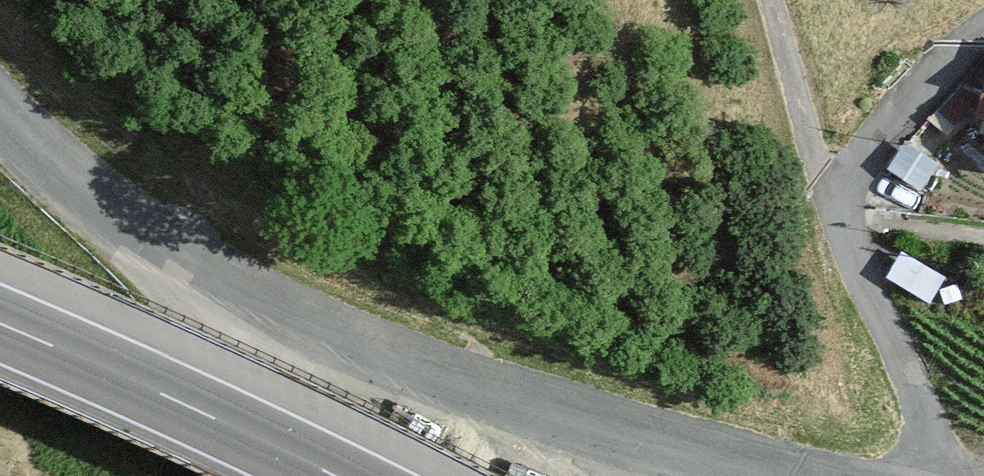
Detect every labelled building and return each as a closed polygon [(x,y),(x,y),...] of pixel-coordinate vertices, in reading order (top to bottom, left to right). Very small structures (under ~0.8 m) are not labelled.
[(971,119),(983,121),(983,74),(971,119)]
